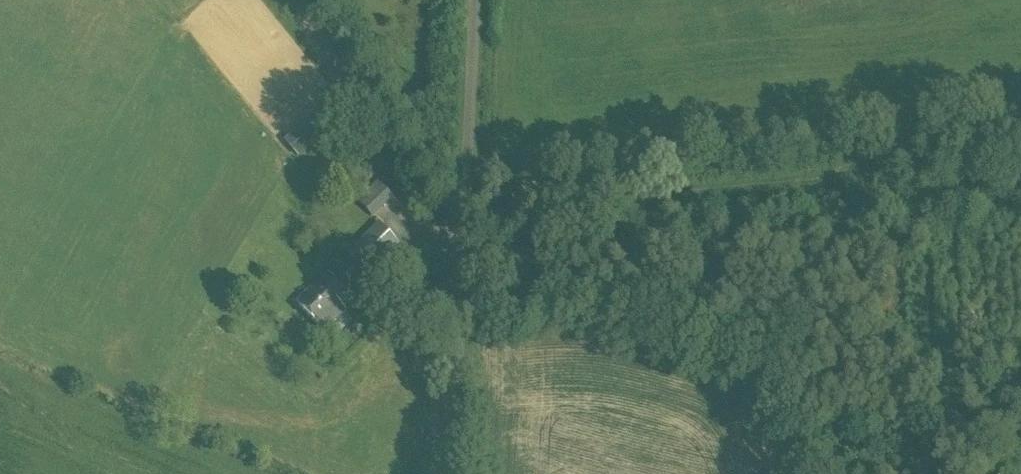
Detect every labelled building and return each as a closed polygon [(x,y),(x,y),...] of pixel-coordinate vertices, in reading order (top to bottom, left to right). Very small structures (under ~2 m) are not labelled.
[(287,144),(298,157),(327,132),(316,120),(287,144)] [(393,198),(377,181),(357,200),(372,217),(393,198)] [(367,250),(356,261),(369,274),(400,245),(381,225),(362,244),(367,250)] [(323,330),(346,310),(341,305),(350,297),(327,272),(296,301),(323,330)]
